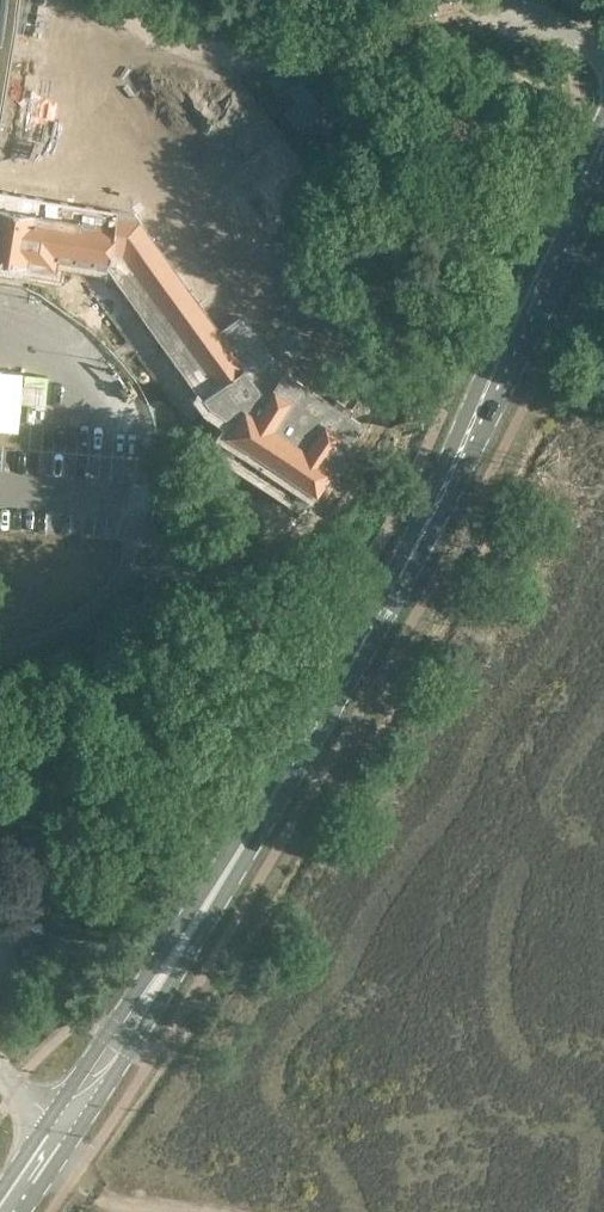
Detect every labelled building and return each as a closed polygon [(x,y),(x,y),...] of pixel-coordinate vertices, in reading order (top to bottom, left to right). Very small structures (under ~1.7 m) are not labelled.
[(11,0),(0,0),(0,72),(11,0)] [(31,265),(35,271),(46,273),(52,268),(55,268),(57,257),(109,265),(212,405),(220,410),(203,434),(305,505),(361,424),(350,416),(354,411),(338,400),(335,406),(284,371),(243,315),(222,331),(207,310),(239,286),(225,266),(192,290),(137,216),(118,213),(119,212),(0,193),(0,260),(31,265)]
